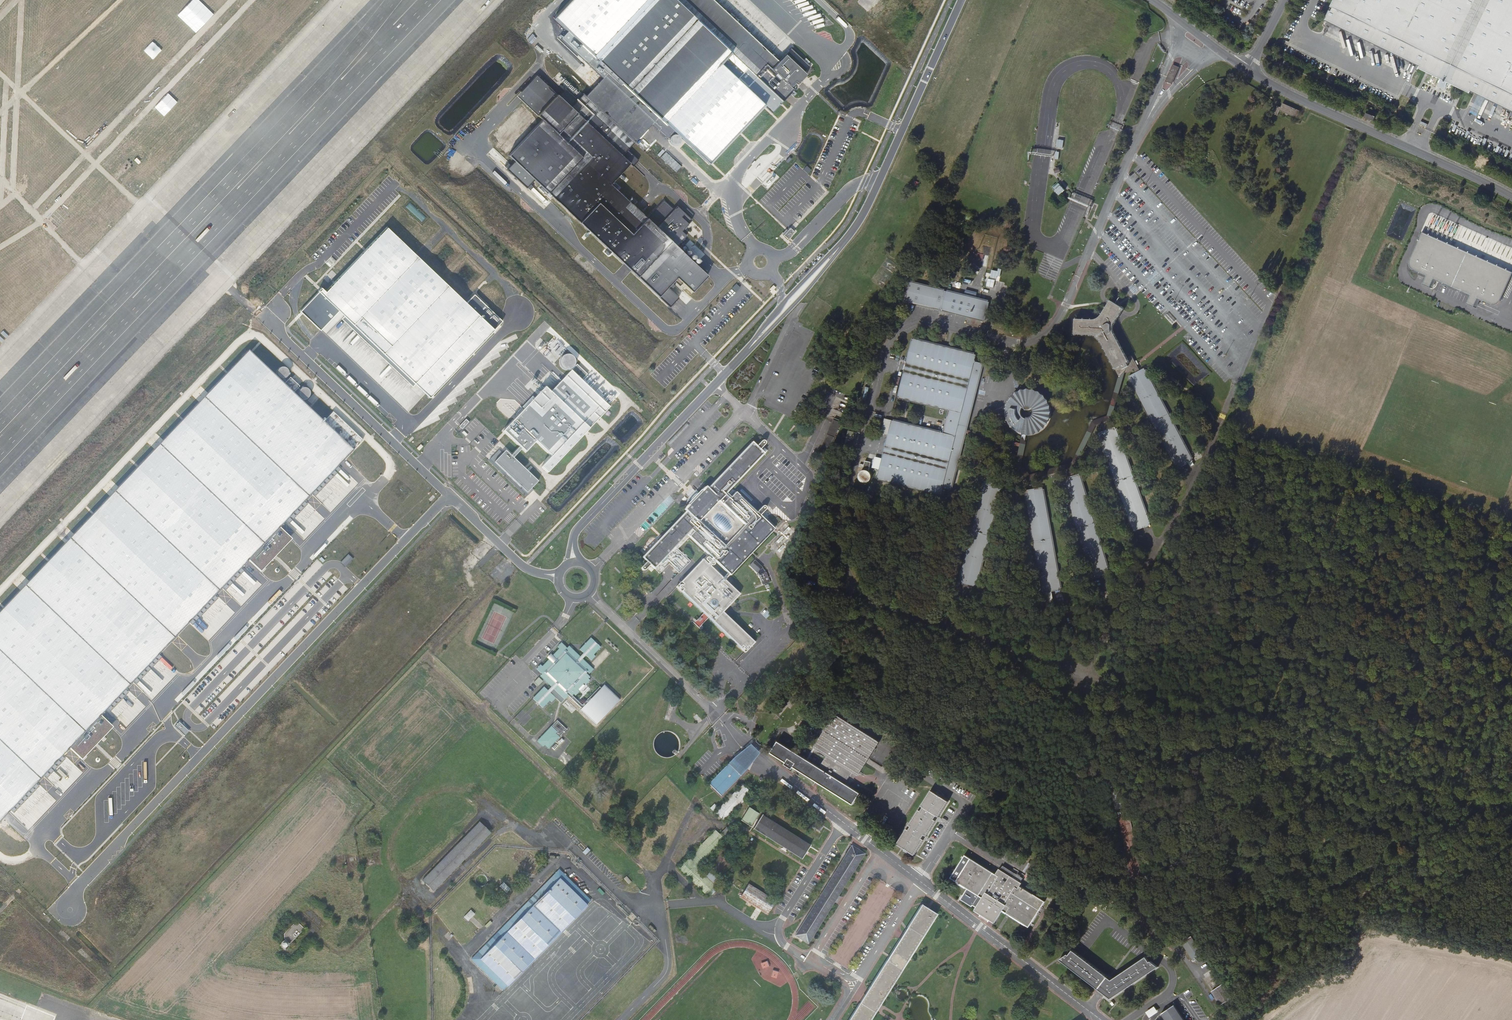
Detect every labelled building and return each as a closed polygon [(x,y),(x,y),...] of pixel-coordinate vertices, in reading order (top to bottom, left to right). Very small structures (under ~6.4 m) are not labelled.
[(712,0),(642,0),(592,53),(596,56),(587,65),(602,79),(585,96),(583,94),(576,101),(564,90),(559,96),(557,94),(537,115),(542,119),(508,155),(514,161),(536,182),(572,216),(671,307),(680,297),(673,291),(669,287),(669,286),(672,283),(674,281),(678,285),(682,282),(693,292),(708,275),(677,245),(686,236),(679,230),(691,219),(676,205),(673,208),(663,199),(646,217),(610,183),(630,162),(632,165),(638,159),(626,148),(634,141),(650,124),(665,137),(673,129),(664,121),(720,61),(752,91),(761,81),(781,100),(793,88),(789,84),(794,80),(796,82),(805,72),(803,70),(808,64),(792,49),(778,63),(712,0)] [(1325,20),(1420,67),(1419,68),(1441,79),(1438,86),(1445,89),(1448,82),(1470,93),(1471,92),(1511,111),(1511,0),(1335,0),(1331,7),(1333,8),(1332,11),(1330,10),(1325,20)] [(1178,67),(1172,65),(1165,81),(1171,83),(1178,67)] [(517,96),(537,115),(557,94),(537,75),(517,96)] [(1282,103),(1280,108),(1279,110),(1297,118),(1300,111),(1282,103)] [(1363,117),(1373,121),(1376,113),(1367,109),(1363,117)] [(669,142),(670,143),(670,144),(671,144),(673,144),(674,144),(675,144),(676,144),(677,143),(678,143),(678,142),(679,141),(679,140),(679,139),(679,137),(679,136),(678,135),(678,134),(677,134),(676,133),(674,133),(673,133),(672,133),(671,133),(670,134),(669,135),(669,136),(668,137),(668,138),(668,139),(668,140),(668,141),(669,142)] [(536,182),(514,161),(506,170),(528,190),(536,182)] [(319,292),(301,311),(321,330),(339,311),(343,314),(416,384),(430,396),(495,329),(466,302),(387,227),(326,291),(322,287),(318,291),(319,292)] [(785,239),(793,231),(788,227),(786,230),(781,235),(785,239)] [(1423,228),(1411,255),(1411,257),(1410,260),(1411,263),(1412,264),(1414,266),(1415,267),(1428,273),(1424,281),(1432,284),(1436,276),(1472,291),(1469,300),(1476,303),(1480,295),(1493,300),(1496,300),(1498,300),(1499,299),(1501,298),(1502,297),(1503,295),(1511,273),(1511,266),(1423,228)] [(967,293),(962,292),(913,280),(908,299),(909,299),(987,318),(992,300),(979,296),(980,291),(968,288),(967,293)] [(732,288),(736,291),(741,287),(737,283),(732,288)] [(466,302),(495,329),(503,320),(474,294),(466,302)] [(1074,335),(1092,337),(1094,337),(1096,338),(1098,340),(1100,342),(1114,369),(1119,367),(1120,370),(1127,366),(1125,363),(1130,361),(1128,358),(1116,335),(1114,332),(1114,329),(1114,328),(1115,325),(1117,321),(1124,309),(1118,306),(1115,304),(1110,301),(1108,306),(1102,316),(1100,318),(1097,320),(1092,320),(1075,319),(1074,335)] [(416,384),(343,314),(341,317),(413,386),(416,384)] [(969,430),(970,426),(983,374),(986,362),(978,359),(980,351),(915,336),(911,353),(901,394),(951,407),(946,429),(895,417),(886,452),(879,476),(944,492),(946,484),(954,486),(969,430)] [(251,351),(0,612),(0,823),(355,450),(325,422),(251,351)] [(569,369),(571,368),(573,367),(575,365),(576,363),(576,360),(575,358),(573,356),(571,354),(569,354),(566,354),(564,355),(562,357),(561,359),(561,361),(561,364),(562,366),(564,368),(566,369),(569,369)] [(1119,367),(1114,369),(1118,377),(1126,373),(1133,370),(1135,374),(1140,372),(1136,363),(1132,356),(1128,358),(1130,361),(1125,363),(1127,366),(1120,370),(1119,367)] [(588,374),(577,364),(551,392),(546,386),(504,430),(521,446),(512,456),(506,451),(503,453),(499,449),(490,459),(505,473),(506,472),(523,488),(521,489),(528,495),(533,490),(532,488),(539,481),(514,457),(522,448),(526,452),(536,442),(551,456),(541,467),(548,473),(610,407),(582,380),(588,374)] [(1140,372),(1135,374),(1129,378),(1177,469),(1178,468),(1193,461),(1144,369),(1140,372)] [(1126,373),(1118,377),(1111,413),(1106,415),(1097,418),(1093,426),(1076,459),(1035,472),(1025,460),(1031,434),(1031,431),(1027,430),(1025,432),(1023,439),(979,428),(970,426),(969,430),(1006,439),(993,484),(998,486),(1011,441),(1023,443),(1017,465),(1027,480),(1032,479),(1035,492),(1039,491),(1036,478),(1068,468),(1071,478),(1076,476),(1072,467),(1081,464),(1101,423),(1103,422),(1106,431),(1111,430),(1107,421),(1117,417),(1126,373)] [(1015,427),(1017,429),(1020,430),(1025,432),(1027,430),(1031,431),(1037,431),(1041,429),(1045,426),(1048,424),(1050,420),(1051,417),(1052,414),(1053,410),(1053,408),(1052,405),(1052,402),(1050,400),(1049,397),(1047,396),(1045,393),(1041,391),(1036,389),(1031,388),(1027,389),(1024,389),(1021,391),(1017,393),(1015,392),(1011,396),(1009,401),(1008,405),(1008,409),(1008,410),(1008,413),(1009,416),(1010,419),(1011,421),(1013,424),(1015,427)] [(814,403),(811,408),(818,412),(820,406),(814,403)] [(325,422),(355,450),(364,440),(335,412),(325,422)] [(469,422),(466,419),(460,426),(463,429),(469,422)] [(833,419),(818,450),(826,454),(841,423),(833,419)] [(1115,428),(1111,430),(1106,431),(1099,434),(1133,532),(1151,526),(1115,428)] [(767,445),(764,441),(758,448),(753,443),(709,490),(706,488),(684,511),(687,513),(643,560),(646,564),(641,571),(644,574),(650,568),(654,571),(665,560),(679,574),(689,563),(676,549),(688,537),(713,561),(708,567),(702,562),(677,589),(745,655),(755,644),(723,614),(740,597),(725,582),(729,577),(731,578),(775,531),(761,518),(768,510),(765,507),(758,514),(736,493),(730,499),(726,496),(757,463),(765,455),(761,451),(767,445)] [(1080,475),(1076,476),(1071,478),(1063,481),(1093,579),(1094,579),(1110,575),(1080,475)] [(1003,487),(998,486),(993,484),(985,483),(960,583),(977,587),(1003,487)] [(1044,490),(1039,491),(1035,492),(1027,493),(1045,593),(1063,590),(1044,490)] [(505,560),(499,555),(492,562),(498,567),(505,560)] [(755,561),(749,567),(756,574),(758,576),(763,586),(770,584),(766,573),(763,568),(755,561)] [(516,572),(510,567),(503,574),(509,579),(516,572)] [(508,582),(502,576),(496,582),(502,588),(508,582)] [(548,690),(545,686),(533,698),(544,709),(551,702),(552,703),(557,698),(562,703),(570,695),(584,709),(583,710),(598,725),(621,701),(606,686),(585,707),(574,696),(574,695),(576,697),(592,681),(590,679),(591,677),(588,674),(589,672),(590,674),(594,670),(583,659),(587,655),(592,660),(596,657),(594,655),(601,648),(592,639),(581,650),(585,653),(581,658),(570,647),(568,649),(562,643),(558,647),(560,649),(543,666),(541,664),(537,669),(542,674),(540,677),(551,687),(548,690)] [(866,643),(858,651),(867,659),(876,652),(866,643)] [(1109,655),(1105,663),(1110,666),(1114,658),(1109,655)] [(850,774),(855,777),(877,744),(833,715),(803,761),(775,742),(768,753),(783,763),(782,765),(789,770),(791,768),(849,805),(856,794),(842,785),(850,774)] [(177,720),(173,724),(182,733),(186,729),(177,720)] [(558,721),(538,741),(544,747),(545,745),(548,748),(567,730),(558,721)] [(753,745),(735,758),(748,770),(762,753),(753,745)] [(735,758),(710,784),(723,796),(748,770),(735,758)] [(744,785),(716,812),(725,822),(753,794),(744,785)] [(898,847),(914,857),(923,843),(921,841),(924,837),(926,838),(935,824),(933,822),(936,818),(938,819),(948,803),(930,792),(920,809),(923,810),(920,814),(918,812),(908,828),(911,830),(908,833),(907,832),(898,847)] [(761,814),(751,808),(743,821),(753,827),(761,814)] [(765,815),(756,828),(804,859),(813,846),(765,815)] [(481,823),(423,880),(435,891),(493,834),(481,823)] [(865,854),(850,845),(792,937),(806,946),(834,902),(836,904),(840,898),(838,897),(865,854)] [(992,924),(1001,911),(1027,927),(1043,902),(1018,887),(1020,884),(997,870),(995,874),(963,855),(948,879),(965,889),(958,900),(971,908),(977,898),(980,899),(972,912),(992,924)] [(561,871),(471,960),(504,992),(593,903),(561,871)] [(504,882),(500,887),(507,894),(512,890),(504,882)] [(777,901),(750,884),(741,898),(768,915),(777,901)] [(846,1019),(869,1019),(935,916),(919,906),(846,1019)] [(471,910),(464,918),(468,922),(476,914),(471,910)] [(285,941),(281,945),(288,951),(292,947),(292,943),(306,930),(298,922),(285,934),(285,941)] [(1193,963),(1202,957),(1190,938),(1181,944),(1193,963)] [(1150,962),(1147,957),(1112,981),(1073,951),(1069,956),(1068,955),(1059,960),(1111,999),(1158,967),(1151,961),(1150,962)] [(1220,1007),(1231,1000),(1223,986),(1212,993),(1220,1007)] [(1163,1019),(1182,1019),(1173,1006),(1160,1015),(1163,1019)]
